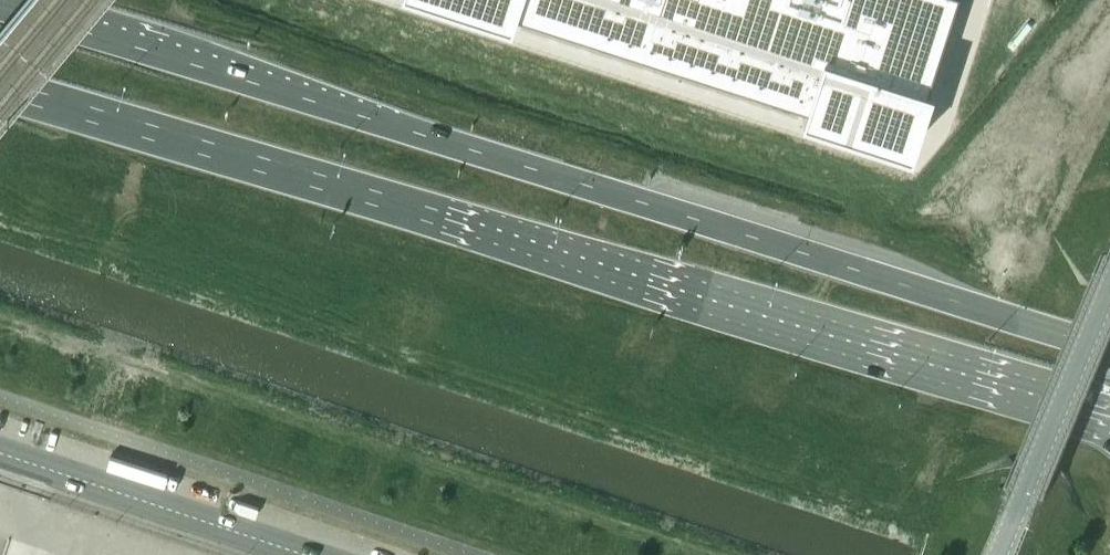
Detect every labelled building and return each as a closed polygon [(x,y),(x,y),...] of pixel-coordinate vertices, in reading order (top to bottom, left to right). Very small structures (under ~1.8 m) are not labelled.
[(510,20),(514,7),(806,101),(802,114),(910,149),(931,85),(926,83),(953,0),(448,0),(510,20)]
